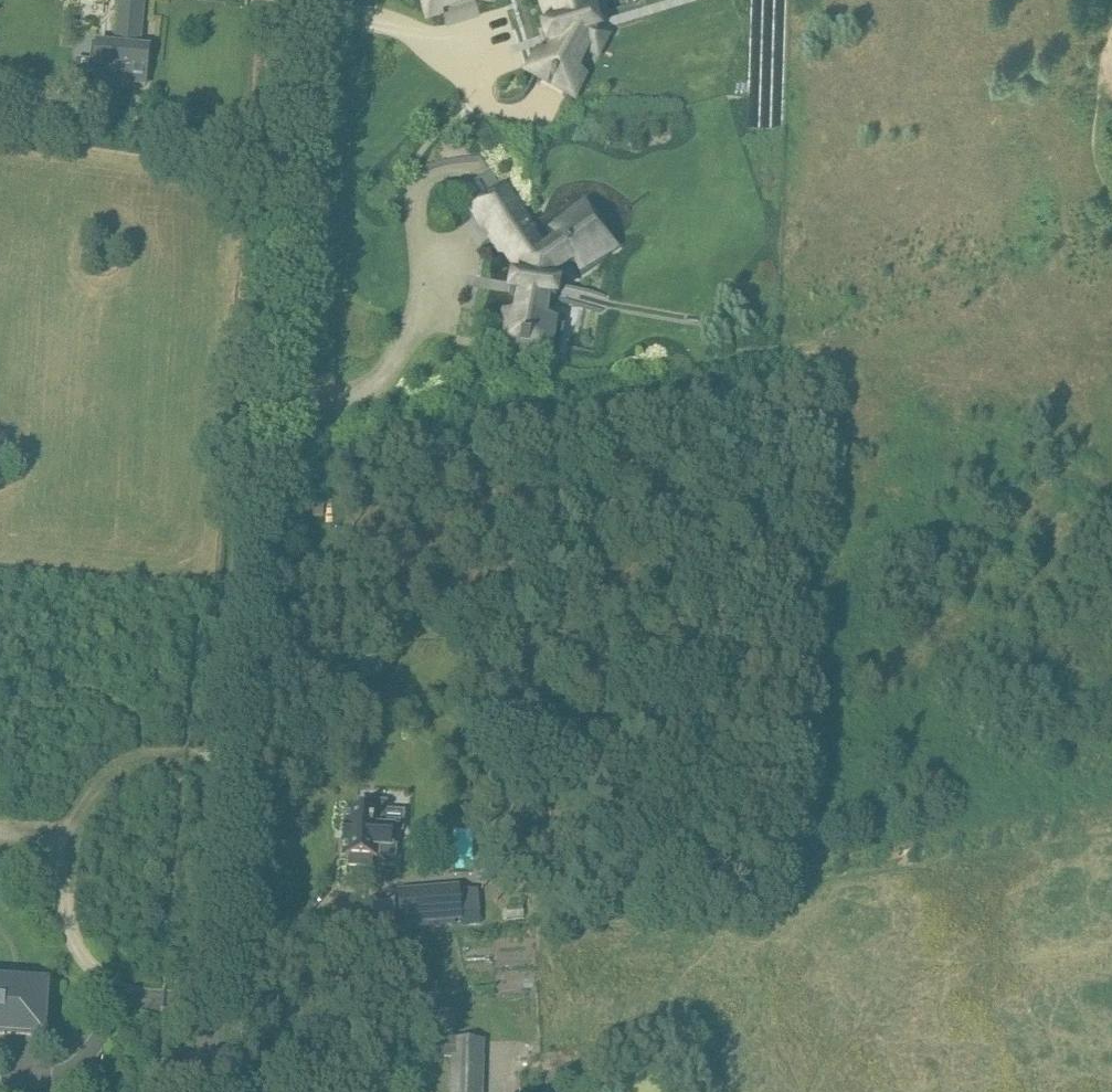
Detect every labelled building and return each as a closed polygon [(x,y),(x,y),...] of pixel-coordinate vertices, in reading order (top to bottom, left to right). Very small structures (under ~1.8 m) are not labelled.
[(116,44),(98,42),(95,81),(146,85),(149,50),(139,49),(144,0),(120,0),(116,44)] [(429,13),(439,10),(438,6),(457,0),(425,0),(429,13)] [(535,73),(550,81),(549,83),(555,86),(556,84),(570,92),(579,76),(575,74),(586,53),(598,60),(610,36),(597,29),(593,14),(587,16),(583,6),(590,4),(589,0),(543,0),(548,16),(554,14),(555,15),(558,27),(544,31),(543,31),(543,32),(543,33),(542,33),(542,34),(543,36),(546,47),(547,47),(547,48),(548,48),(549,48),(554,47),(551,53),(547,59),(543,57),(535,73)] [(526,232),(531,229),(503,189),(474,209),(502,249),(507,246),(523,269),(521,280),(514,279),(512,279),(512,280),(510,292),(510,293),(510,294),(511,294),(518,296),(514,315),(506,314),(501,342),(520,345),(520,348),(528,349),(529,347),(548,351),(554,322),(545,321),(548,301),(554,302),(555,302),(555,301),(556,300),(558,289),(558,288),(557,287),(551,285),(553,273),(573,259),(579,267),(614,243),(589,206),(554,231),(559,239),(540,252),(526,232)] [(358,807),(358,819),(344,819),(344,832),(343,832),(343,850),(345,850),(345,863),(352,863),(352,872),(373,871),(373,862),(379,862),(379,852),(392,852),(392,832),(383,833),(383,807),(358,807)] [(459,888),(398,893),(398,895),(401,894),(403,923),(401,923),(401,925),(462,920),(459,888)] [(5,1035),(5,1031),(39,1034),(42,990),(0,987),(0,1035),(5,1035)] [(484,1041),(452,1039),(450,1091),(483,1091),(484,1041)]
